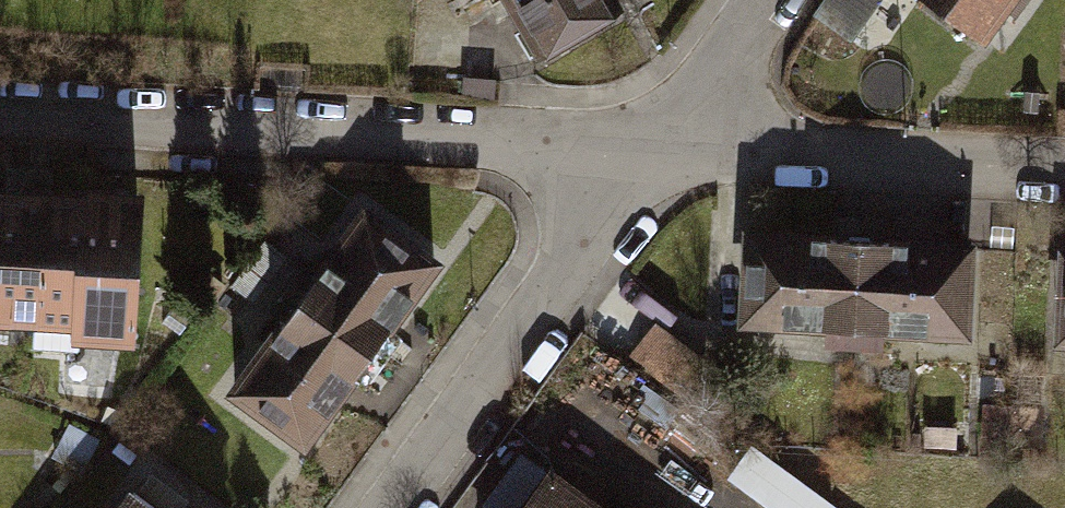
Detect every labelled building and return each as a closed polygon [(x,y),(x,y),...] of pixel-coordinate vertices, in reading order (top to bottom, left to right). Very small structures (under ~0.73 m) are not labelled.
[(617,0),(518,0),(550,51),(621,7),(617,0)] [(816,16),(856,46),(890,0),(828,0),(816,16)] [(908,0),(983,48),(1014,0),(908,0)] [(69,324),(69,335),(135,339),(144,188),(0,181),(0,319),(69,324)] [(363,197),(227,386),(307,448),(446,259),(363,197)] [(973,240),(744,229),(738,324),(973,336),(973,240)] [(1058,243),(1054,346),(1064,347),(1064,244),(1058,243)] [(557,462),(523,507),(619,507),(557,462)] [(130,480),(109,507),(169,507),(130,480)]
